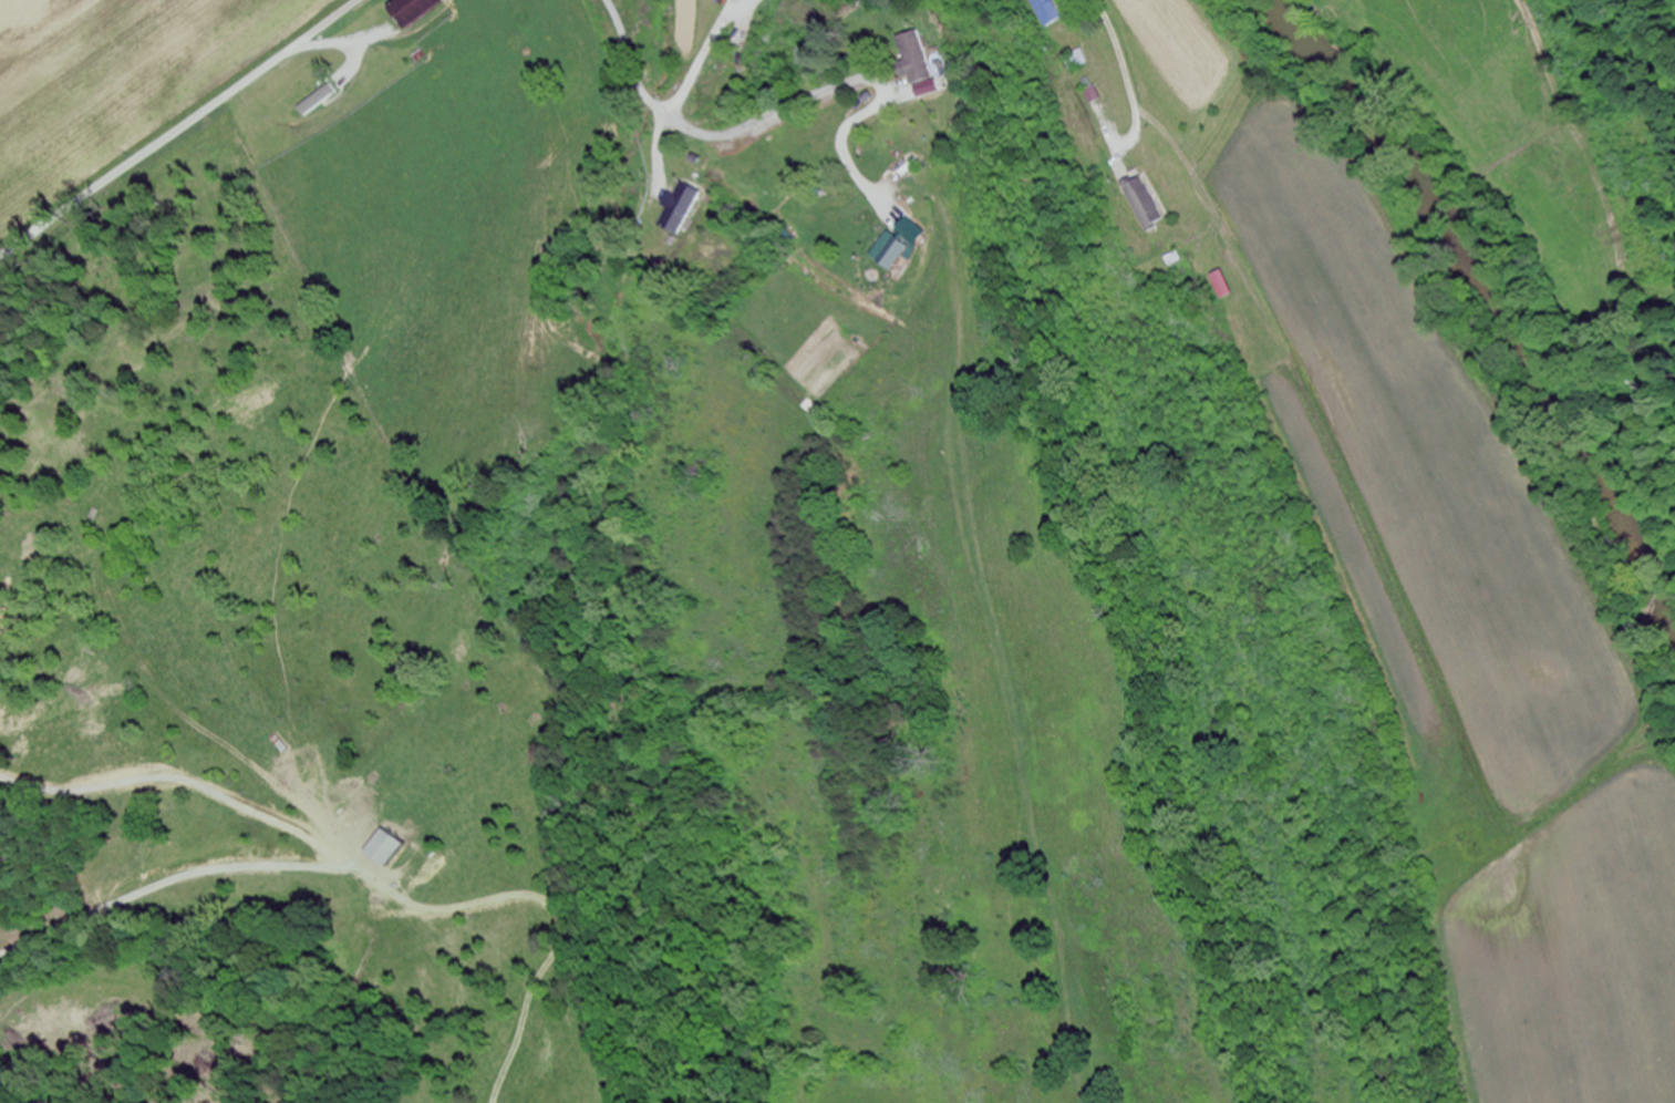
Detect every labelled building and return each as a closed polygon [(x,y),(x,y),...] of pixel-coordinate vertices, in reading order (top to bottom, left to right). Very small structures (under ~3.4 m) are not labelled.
[(1054,0),(1028,0),(1041,30),(1062,21),(1054,0)] [(925,31),(896,40),(907,78),(915,76),(918,86),(939,80),(925,31)] [(1065,58),(1071,70),(1087,62),(1081,51),(1065,58)] [(1165,225),(1142,177),(1123,186),(1145,234),(1165,225)] [(678,237),(701,197),(682,186),(678,192),(674,190),(655,223),(678,237)] [(889,274),(908,247),(893,237),(875,263),(889,274)]
